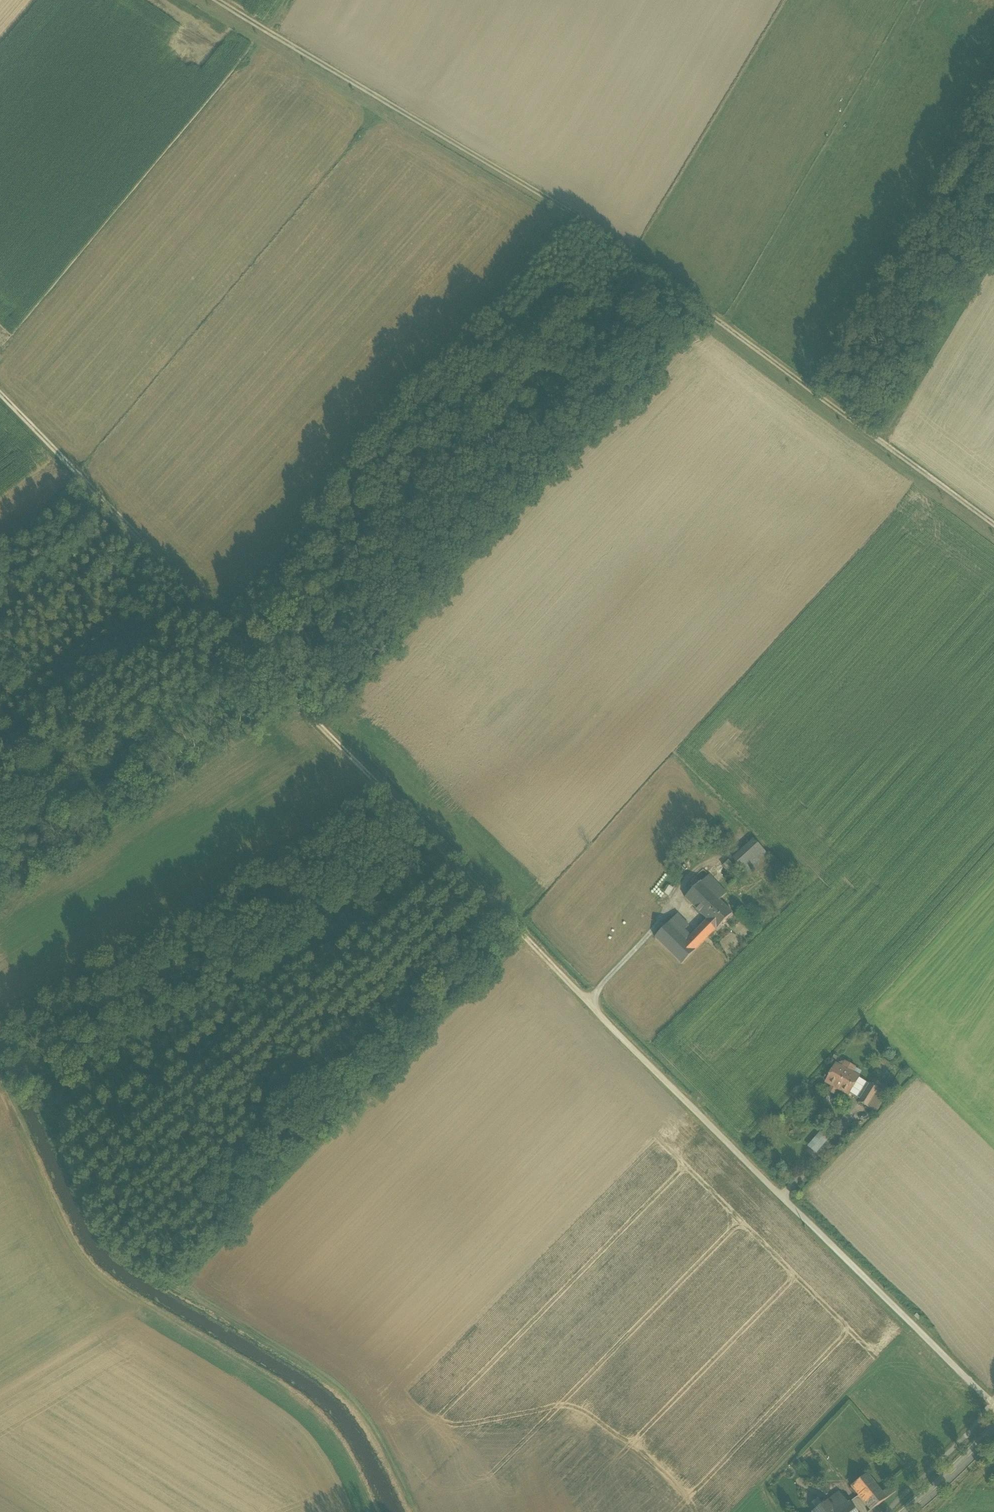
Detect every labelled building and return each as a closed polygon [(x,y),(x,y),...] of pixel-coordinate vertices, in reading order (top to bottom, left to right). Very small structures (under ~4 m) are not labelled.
[(755,845),(735,864),(748,878),(769,859),(755,845)] [(653,939),(680,966),(732,916),(720,903),(728,895),(710,877),(684,902),(704,921),(693,932),(677,915),(653,939)] [(891,1093),(839,1065),(826,1090),(878,1117),(891,1093)] [(806,1146),(815,1154),(828,1139),(819,1131),(806,1146)] [(851,1490),(868,1511),(870,1511),(893,1495),(875,1471),(851,1490)] [(846,1502),(832,1511),(826,1502),(812,1511),(853,1511),(846,1502)]
